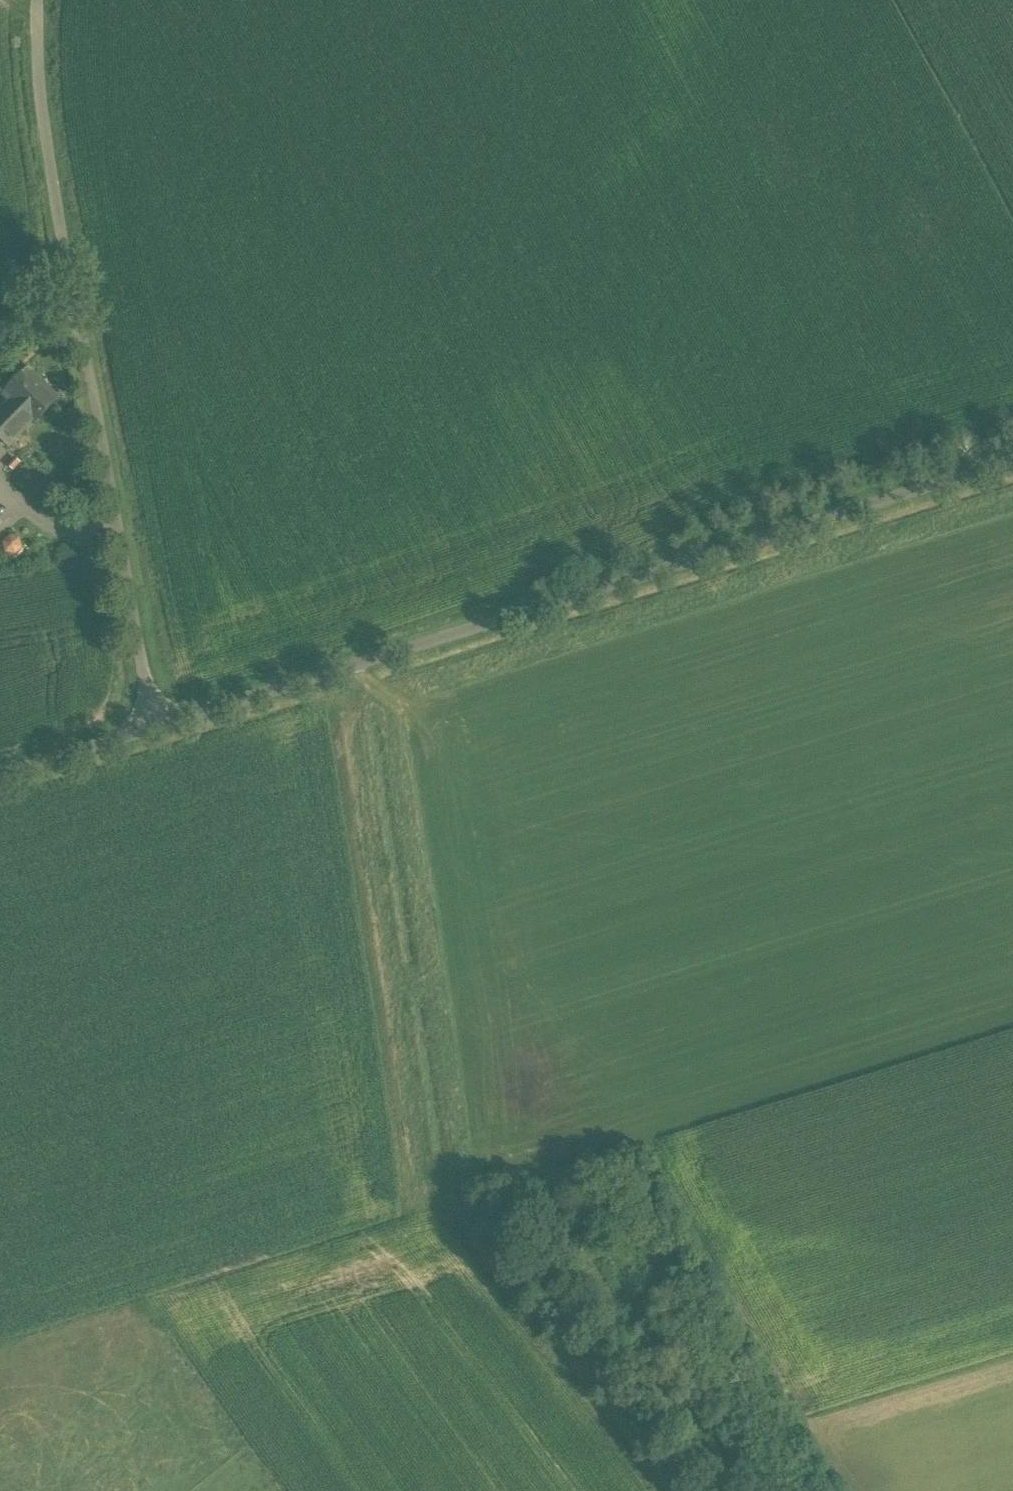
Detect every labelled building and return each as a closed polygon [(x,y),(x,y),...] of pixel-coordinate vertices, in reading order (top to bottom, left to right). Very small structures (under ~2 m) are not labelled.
[(6,394),(11,400),(0,411),(0,436),(10,445),(33,421),(35,423),(59,398),(30,369),(6,394)]
